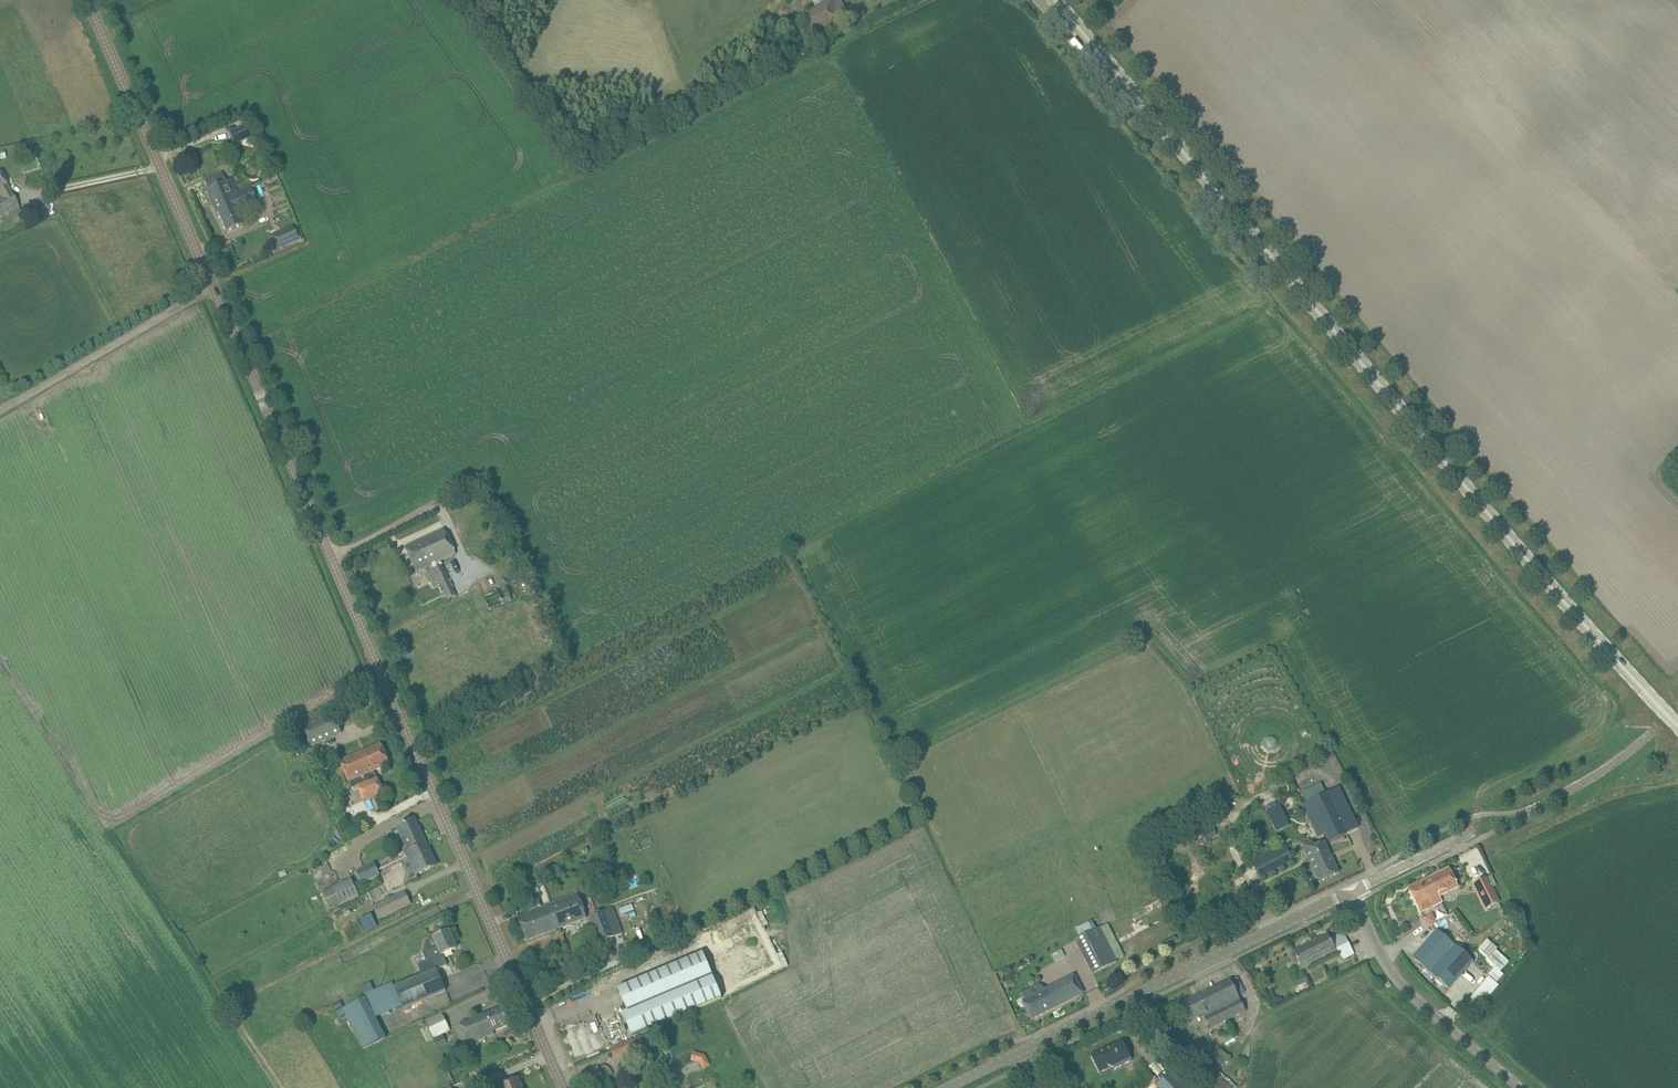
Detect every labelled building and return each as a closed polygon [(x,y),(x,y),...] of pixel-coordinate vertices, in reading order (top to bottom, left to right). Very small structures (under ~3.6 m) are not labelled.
[(812,42),(827,35),(845,26),(833,0),(829,0),(799,15),(812,42)] [(234,145),(247,140),(247,142),(255,144),(250,131),(247,133),(244,126),(229,132),(234,145)] [(211,202),(236,191),(230,179),(225,181),(222,173),(204,181),(208,189),(205,190),(211,202)] [(10,213),(20,208),(0,174),(0,193),(1,196),(0,197),(0,219),(10,213)] [(225,232),(236,228),(242,225),(236,211),(256,202),(250,187),(236,193),(236,191),(211,202),(216,214),(217,214),(225,232)] [(268,237),(275,252),(299,241),(293,226),(268,237)] [(417,572),(427,567),(456,554),(444,529),(406,547),(417,572)] [(456,595),(442,565),(434,569),(448,599),(456,595)] [(499,590),(485,595),(490,608),(504,602),(499,590)] [(341,734),(332,712),(301,725),(310,747),(341,734)] [(371,749),(340,762),(349,782),(352,789),(358,786),(364,801),(373,797),(383,792),(374,771),(389,765),(381,744),(371,749)] [(1330,842),(1346,834),(1360,827),(1340,787),(1302,805),(1318,837),(1326,834),(1330,842)] [(338,796),(332,799),(335,805),(339,804),(340,803),(338,796)] [(1284,814),(1271,820),(1275,829),(1288,823),(1284,814)] [(415,849),(426,844),(415,819),(397,827),(407,847),(404,849),(407,856),(417,852),(415,849)] [(1207,840),(1217,834),(1212,825),(1202,830),(1207,840)] [(1302,847),(1311,865),(1331,856),(1324,842),(1314,847),(1311,843),(1302,847)] [(416,875),(426,870),(436,866),(426,844),(415,849),(417,852),(407,856),(416,875)] [(1260,878),(1293,861),(1285,845),(1252,863),(1260,878)] [(1331,856),(1311,865),(1314,873),(1319,883),(1339,873),(1334,863),(1331,856)] [(362,883),(379,875),(374,864),(357,872),(362,883)] [(1433,886),(1441,901),(1438,896),(1457,887),(1449,870),(1432,878),(1435,885),(1433,886)] [(1492,876),(1474,885),(1486,909),(1498,903),(1491,888),(1496,885),(1492,876)] [(1410,888),(1409,889),(1420,911),(1441,901),(1433,886),(1435,885),(1432,878),(1410,889),(1410,888)] [(359,896),(351,879),(322,893),(330,910),(359,896)] [(527,941),(537,937),(559,928),(550,905),(542,908),(532,884),(528,885),(518,889),(527,913),(517,917),(527,941)] [(405,891),(373,908),(379,919),(411,903),(405,891)] [(550,905),(559,928),(587,918),(577,894),(550,905)] [(632,904),(620,909),(622,915),(634,910),(632,904)] [(604,911),(589,916),(599,943),(614,937),(604,911)] [(371,913),(359,919),(365,932),(377,926),(371,913)] [(1428,927),(1437,923),(1432,914),(1424,918),(1428,927)] [(1117,962),(1100,928),(1097,930),(1092,920),(1076,928),(1081,938),(1075,941),(1093,974),(1117,962)] [(1465,928),(1460,922),(1455,925),(1460,931),(1465,928)] [(1420,949),(1413,957),(1440,981),(1449,990),(1474,962),(1461,952),(1453,945),(1436,930),(1420,949)] [(427,961),(418,965),(422,975),(436,969),(437,970),(447,965),(443,955),(456,949),(448,931),(435,937),(439,947),(423,953),(427,961)] [(1334,939),(1345,959),(1354,954),(1344,934),(1334,939)] [(1294,952),(1299,962),(1301,967),(1335,950),(1328,935),(1294,952)] [(1472,938),(1468,941),(1474,947),(1478,944),(1472,938)] [(1488,939),(1479,949),(1488,958),(1487,960),(1495,968),(1489,975),(1497,983),(1504,976),(1500,972),(1509,962),(1496,950),(1497,948),(1488,939)] [(1055,962),(1065,957),(1061,950),(1051,955),(1055,962)] [(722,998),(702,953),(618,988),(625,1006),(620,1008),(622,1013),(632,1036),(722,998)] [(395,989),(393,990),(396,996),(398,995),(404,1008),(445,990),(437,970),(436,969),(422,975),(394,986),(395,989)] [(1022,1001),(1027,1010),(1031,1020),(1083,994),(1074,976),(1022,1001)] [(1244,992),(1242,987),(1237,978),(1180,1006),(1188,1022),(1203,1015),(1210,1029),(1245,1012),(1237,995),(1244,992)] [(505,1006),(495,1010),(460,1024),(469,1045),(494,1034),(493,1031),(513,1023),(505,1006)] [(442,1012),(424,1020),(425,1023),(422,1024),(424,1028),(428,1027),(433,1038),(450,1030),(442,1012)] [(519,1038),(515,1029),(505,1033),(504,1034),(507,1042),(508,1042),(519,1038)] [(445,1034),(434,1037),(438,1048),(448,1045),(445,1034)] [(615,1060),(623,1057),(653,1046),(648,1035),(619,1046),(611,1049),(615,1060)] [(1091,1057),(1099,1074),(1114,1066),(1115,1069),(1132,1060),(1123,1041),(1091,1057)] [(705,1055),(694,1052),(691,1061),(699,1062),(703,1069),(711,1066),(705,1055)] [(592,1086),(605,1080),(599,1066),(586,1072),(592,1086)] [(1161,1087),(1193,1087),(1197,1084),(1181,1068),(1177,1072),(1174,1069),(1172,1071),(1167,1067),(1158,1076),(1162,1081),(1158,1085),(1161,1087)] [(1222,1076),(1215,1083),(1220,1087),(1233,1087),(1222,1076)] [(517,1079),(510,1082),(500,1086),(501,1087),(520,1087),(517,1079)]
